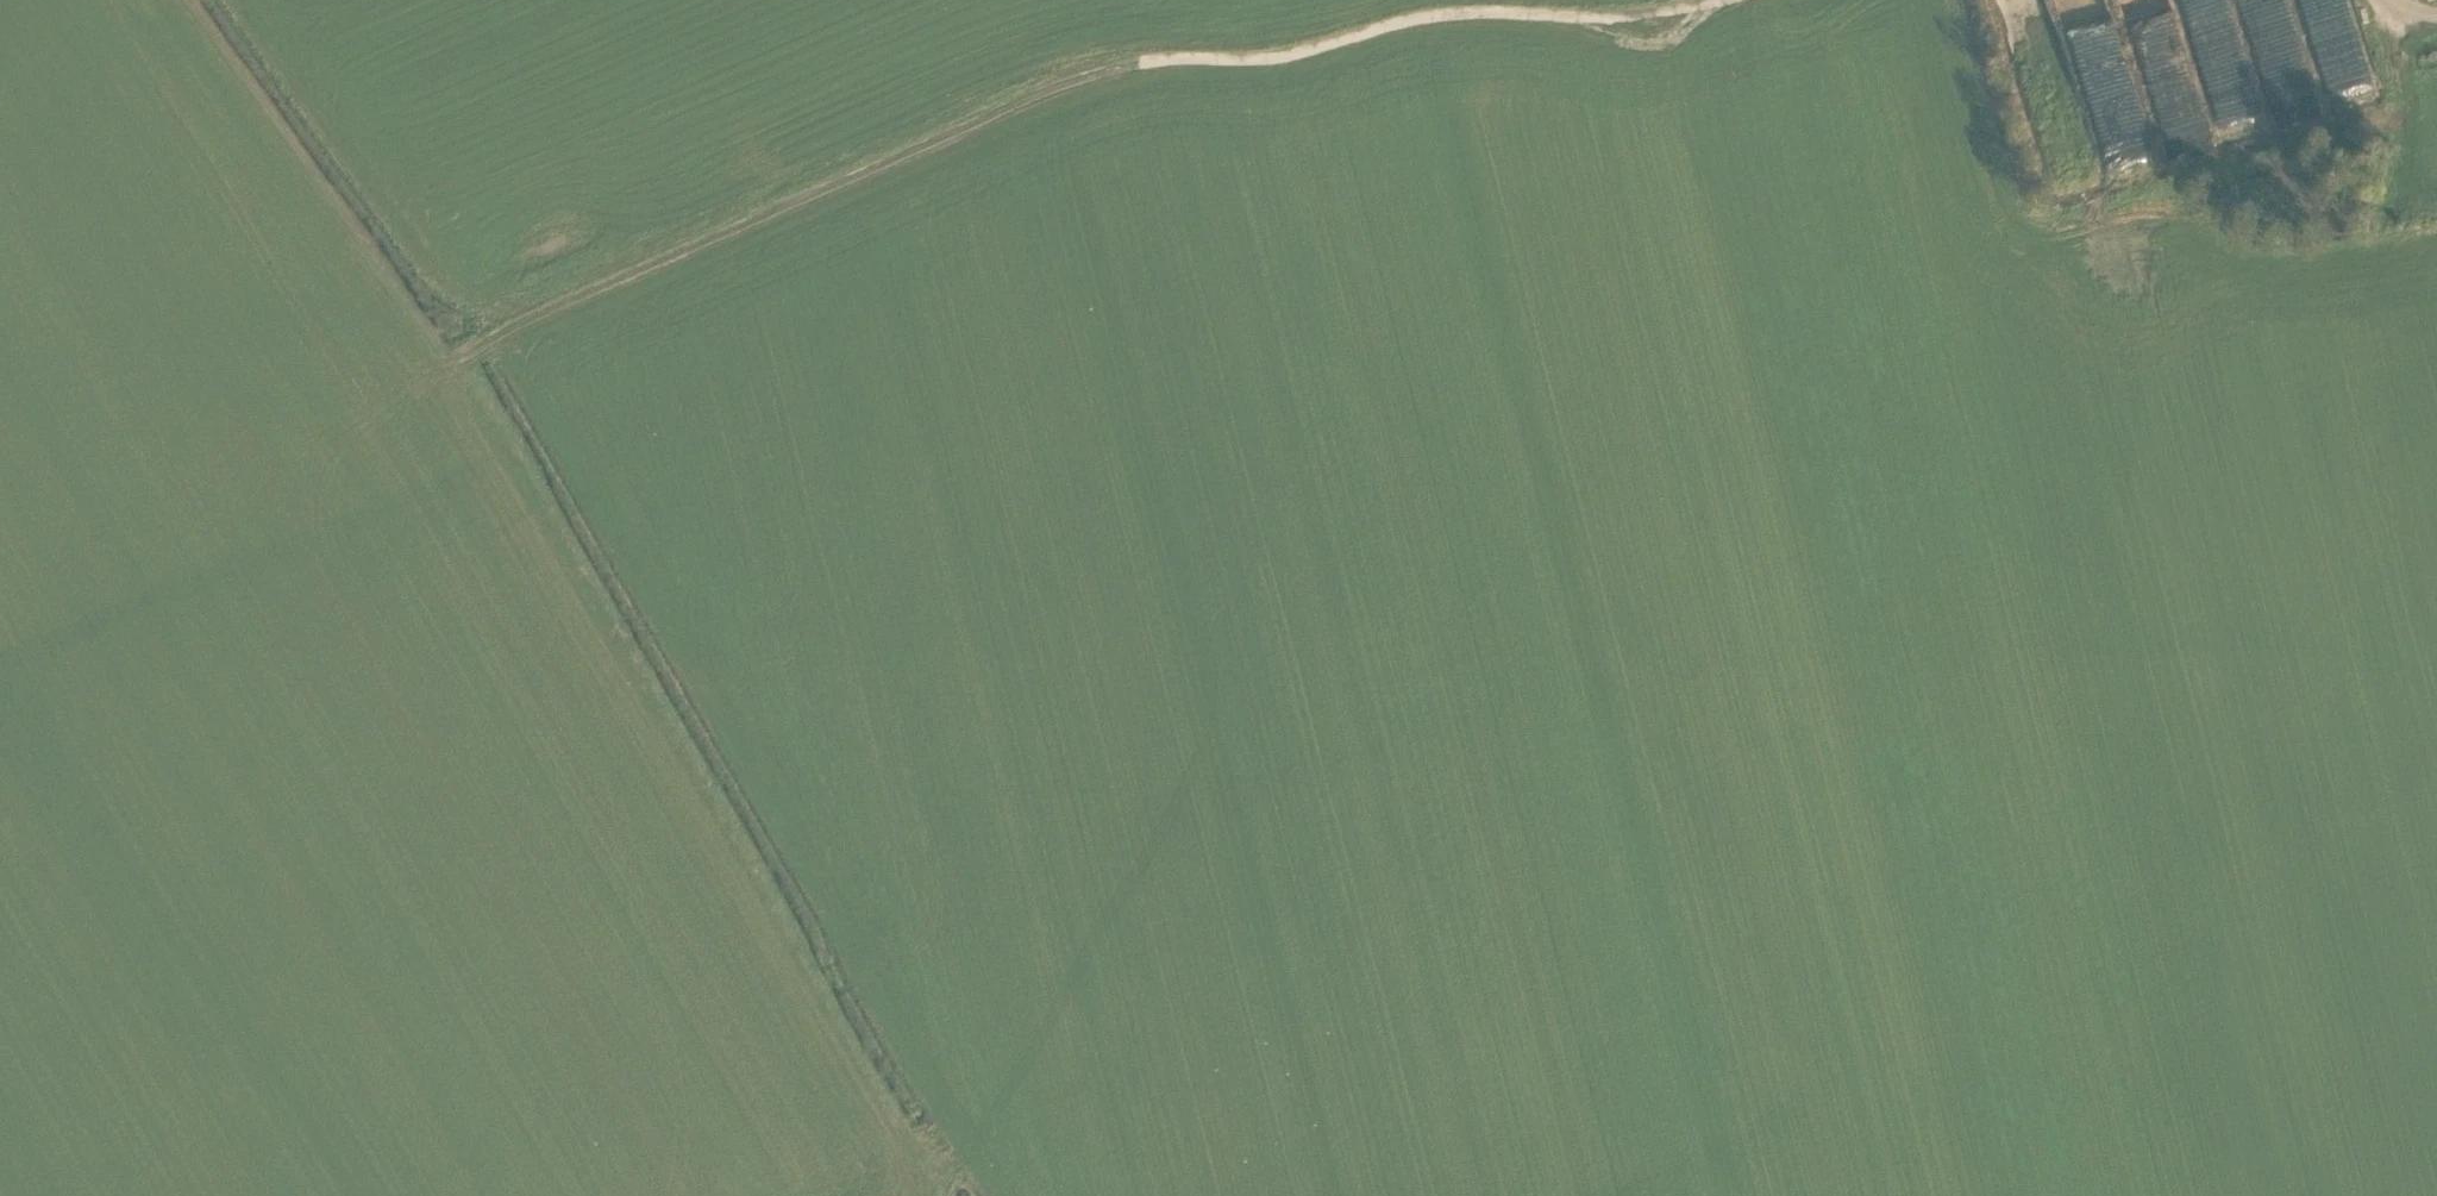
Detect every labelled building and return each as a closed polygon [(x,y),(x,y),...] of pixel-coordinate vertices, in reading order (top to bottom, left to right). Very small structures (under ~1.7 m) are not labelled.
[(2324,21),(2347,21),(2348,3),(2325,2),(2324,21)] [(2261,90),(2217,96),(2223,138),(2267,132),(2261,90)]
